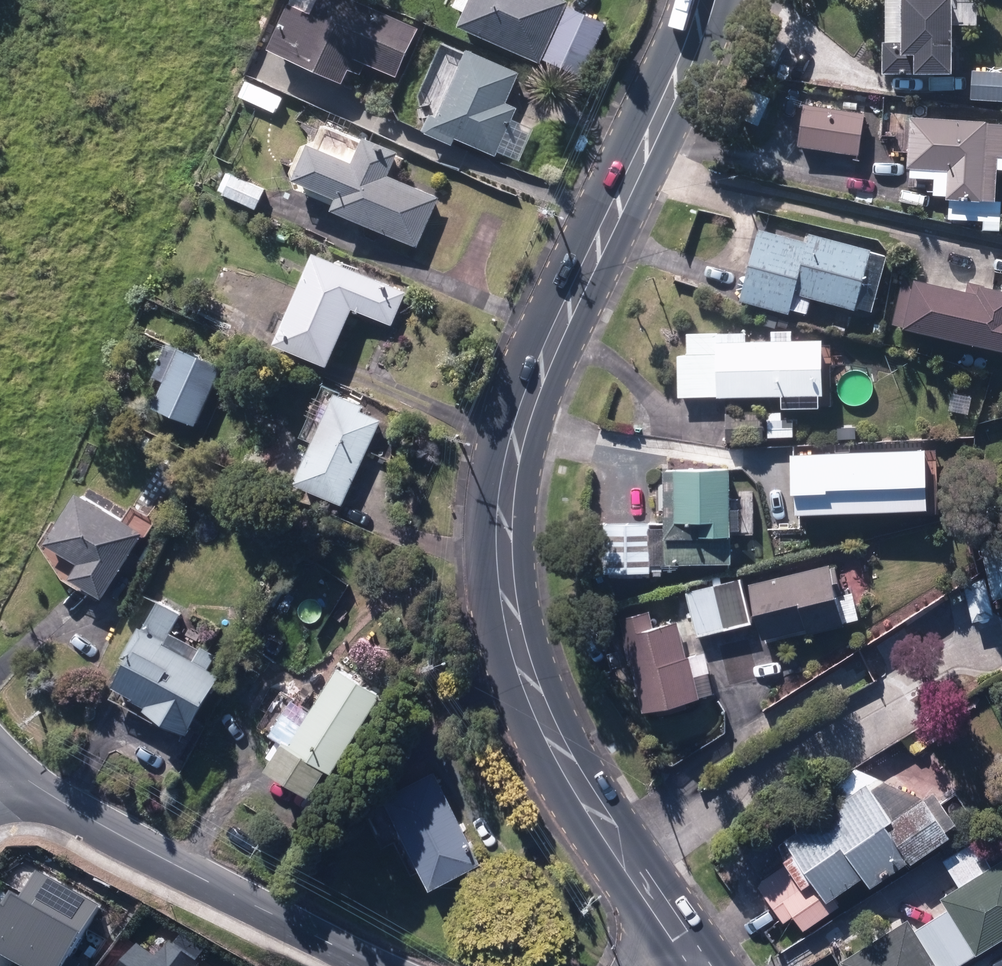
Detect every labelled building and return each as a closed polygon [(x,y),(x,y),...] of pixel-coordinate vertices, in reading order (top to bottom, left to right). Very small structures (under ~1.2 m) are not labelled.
[(344,84),(349,71),(361,76),(366,65),(398,79),(419,31),(349,0),(318,0),(311,15),(288,5),(268,50),(344,84)] [(583,79),(607,26),(567,9),(569,3),(563,0),(456,0),(453,8),(464,13),(457,27),(541,65),(543,61),(583,79)] [(944,98),(944,75),(951,75),(952,0),(887,0),(886,44),(882,44),(882,75),(906,74),(906,97),(944,98)] [(497,153),(520,163),(534,130),(512,121),(517,109),(507,105),(520,74),(466,50),(436,118),(429,115),(422,133),(453,146),(455,139),(496,157),(497,153)] [(1001,103),(1001,73),(971,72),(970,84),(958,83),(957,100),(1001,103)] [(239,99),(275,115),(282,98),(246,83),(239,99)] [(797,148),(859,156),(865,115),(803,107),(797,148)] [(986,222),(987,202),(995,203),(996,171),(1001,171),(1001,125),(986,125),(986,123),(910,120),(908,170),(909,170),(908,189),(933,190),(933,196),(945,197),(945,201),(949,201),(948,221),(986,222)] [(331,210),(418,248),(439,200),(388,177),(398,153),(363,138),(352,163),(307,144),(292,179),(336,199),(331,210)] [(223,195),(255,211),(264,192),(232,176),(223,195)] [(738,302),(789,316),(790,311),(800,313),(804,298),(856,312),(872,251),(809,235),(806,244),(757,231),(738,302)] [(274,343),(327,367),(353,308),(393,326),(407,294),(313,253),(274,343)] [(903,330),(1001,354),(1001,295),(983,291),(983,287),(968,284),(966,296),(918,285),(919,282),(904,278),(893,325),(903,327),(903,330)] [(762,326),(777,330),(779,319),(765,316),(762,326)] [(823,397),(822,341),(792,342),(792,334),(770,334),(770,342),(745,342),(745,335),(676,337),(678,400),(797,397),(804,397),(823,397)] [(153,408),(196,427),(222,368),(168,343),(153,377),(164,382),(153,408)] [(293,484),(342,507),(382,421),(361,411),(362,407),(335,394),(330,405),(315,398),(306,416),(321,423),(293,484)] [(815,401),(815,413),(830,413),(831,401),(815,401)] [(767,415),(767,440),(793,439),(792,421),(782,421),(782,414),(767,415)] [(793,456),(796,516),(928,511),(925,451),(793,456)] [(664,513),(665,567),(731,565),(731,537),(755,536),(753,493),(730,494),(729,469),(663,471),(663,488),(658,487),(659,513),(664,513)] [(68,579),(102,599),(143,534),(76,492),(44,542),(77,563),(68,579)] [(612,580),(643,580),(643,574),(650,574),(650,526),(603,526),(603,574),(612,574),(612,580)] [(992,600),(1001,598),(1001,544),(981,548),(992,600)] [(653,576),(662,577),(663,564),(654,564),(653,576)] [(748,587),(761,642),(805,631),(806,636),(842,627),(842,624),(857,620),(851,596),(836,599),(835,595),(841,594),(835,568),(829,570),(828,567),(748,587)] [(685,594),(696,639),(752,624),(741,580),(685,594)] [(964,584),(973,622),(994,618),(985,580),(964,584)] [(143,710),(186,734),(219,677),(207,670),(215,657),(200,648),(199,651),(169,634),(179,616),(158,603),(141,630),(138,628),(120,658),(124,660),(110,685),(133,698),(132,700),(145,707),(143,710)] [(656,710),(658,716),(684,710),(683,705),(698,701),(698,700),(713,696),(704,655),(686,659),(678,623),(653,629),(650,614),(619,621),(628,663),(631,662),(642,714),(656,710)] [(265,769),(308,797),(325,770),(331,773),(380,697),(337,669),(310,712),(291,700),(270,735),(279,741),(267,759),(270,761),(265,769)] [(939,718),(948,732),(961,724),(952,709),(939,718)] [(920,731),(929,746),(947,734),(938,719),(920,731)] [(794,917),(804,932),(840,907),(834,898),(863,879),(870,890),(910,862),(911,865),(949,838),(945,832),(956,825),(934,792),(924,800),(855,769),(808,802),(819,818),(778,847),(786,865),(757,886),(784,925),(794,917)] [(383,800),(429,891),(480,865),(434,774),(383,800)] [(929,923),(956,965),(961,965),(1001,941),(1001,862),(992,868),(975,841),(942,863),(958,889),(941,900),(948,910),(929,923)] [(386,853),(394,868),(407,861),(399,846),(386,853)] [(106,906),(28,863),(0,914),(0,947),(35,965),(73,965),(106,906)] [(929,923),(915,931),(908,921),(841,963),(842,965),(956,965),(929,923)] [(174,939),(163,955),(147,943),(131,965),(211,965),(174,939)]
